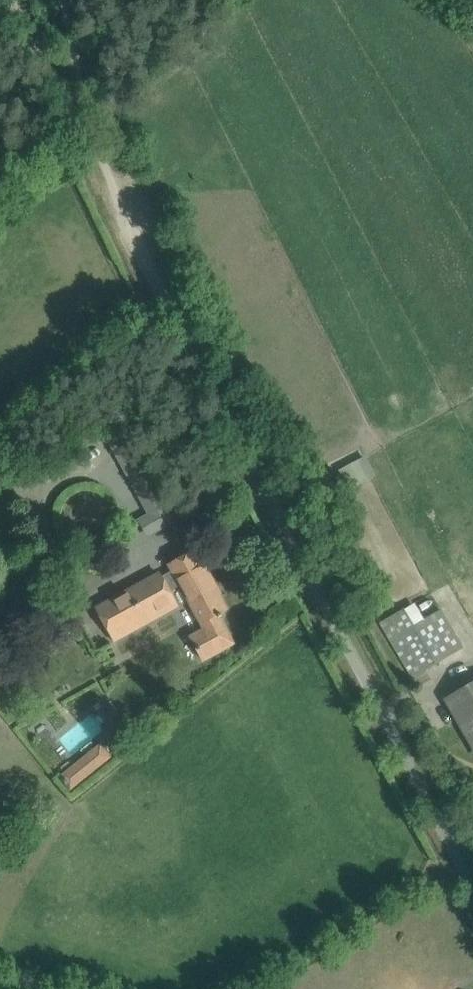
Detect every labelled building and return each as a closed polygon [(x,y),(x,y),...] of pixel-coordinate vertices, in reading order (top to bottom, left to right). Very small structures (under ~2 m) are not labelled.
[(368,479),(358,460),(339,469),(349,489),(368,479)] [(147,514),(138,519),(147,538),(175,522),(155,485),(137,495),(147,514)] [(197,567),(190,553),(172,563),(169,564),(172,570),(161,577),(159,573),(96,608),(112,638),(175,603),(169,591),(180,585),(205,630),(190,638),(202,659),(232,643),(218,617),(221,615),(220,613),(226,609),(202,565),(197,567)] [(387,619),(397,636),(390,640),(412,677),(462,647),(440,610),(415,625),(405,609),(387,619)] [(464,689),(447,698),(472,744),(472,684),(464,689)] [(97,742),(55,772),(66,788),(109,759),(97,742)]
